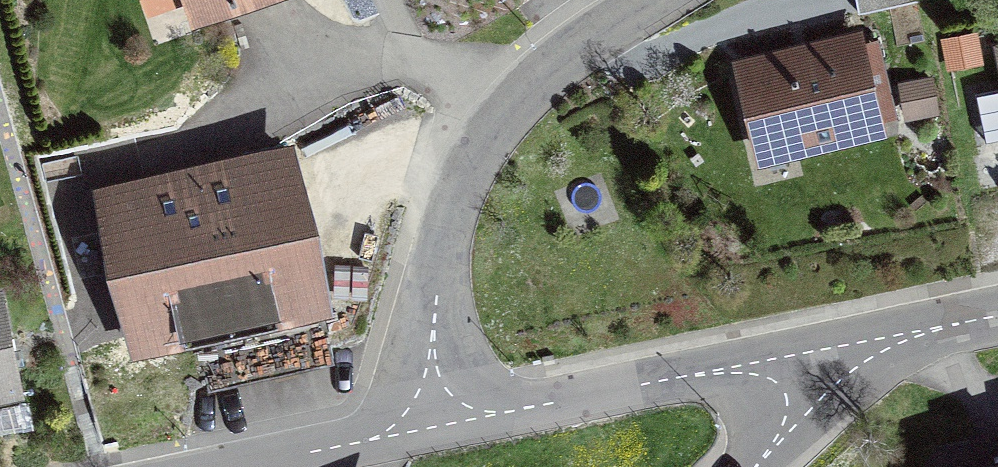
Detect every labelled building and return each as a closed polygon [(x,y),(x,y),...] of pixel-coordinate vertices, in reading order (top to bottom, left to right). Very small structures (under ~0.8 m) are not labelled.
[(194,18),(247,0),(188,0),(194,18)] [(859,13),(917,1),(917,0),(856,0),(859,13)] [(858,40),(741,68),(758,140),(793,132),(796,145),(878,126),(858,40)] [(924,88),(926,123),(957,121),(955,86),(924,88)] [(976,95),(985,142),(997,139),(997,91),(976,95)] [(137,337),(193,324),(319,295),(287,158),(105,200),(137,337)] [(319,295),(193,324),(207,386),(333,357),(319,295)] [(19,391),(0,298),(0,395),(19,391)]
